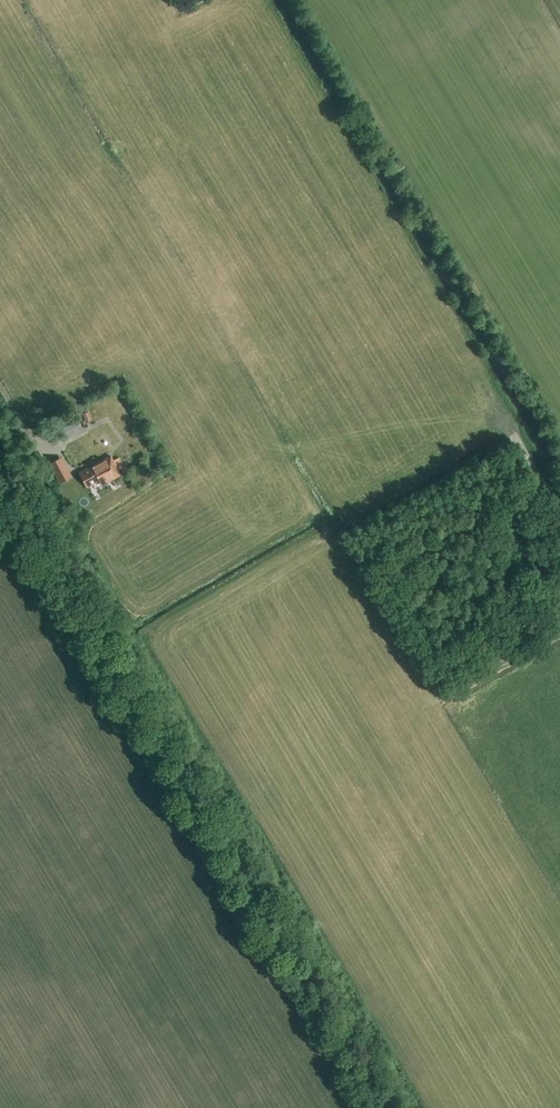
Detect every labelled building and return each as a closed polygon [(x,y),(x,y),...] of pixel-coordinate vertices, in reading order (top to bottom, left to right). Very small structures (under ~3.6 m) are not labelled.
[(61,434),(80,425),(75,416),(56,425),(61,434)] [(59,482),(72,476),(62,456),(49,463),(59,482)] [(102,485),(121,475),(111,456),(79,473),(87,487),(100,481),(102,485)]
